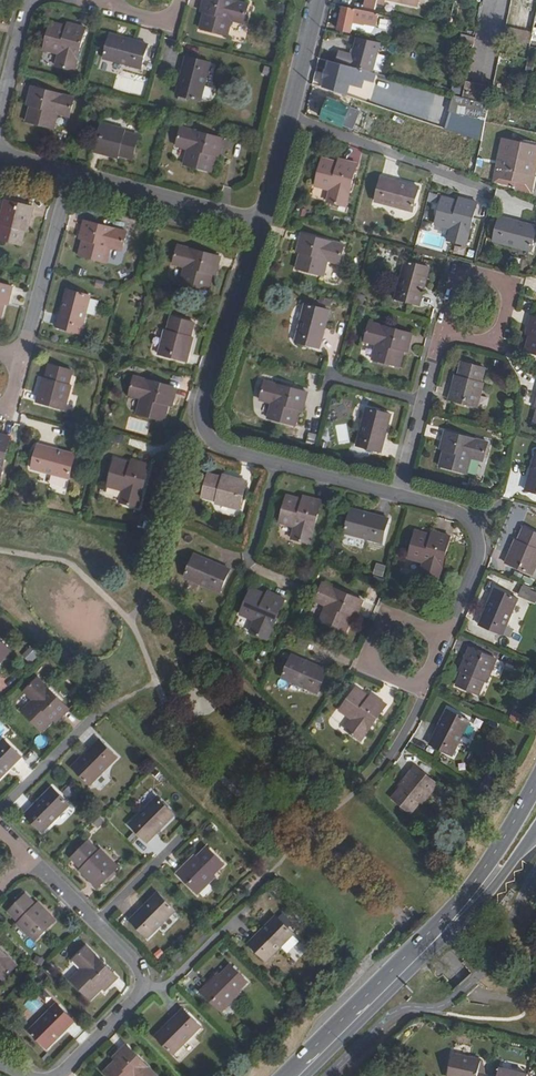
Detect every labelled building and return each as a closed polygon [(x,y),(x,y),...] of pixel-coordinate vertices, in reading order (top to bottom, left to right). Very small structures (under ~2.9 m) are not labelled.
[(248,5),(229,0),(205,0),(201,12),(205,13),(201,29),(226,35),(230,19),(244,23),(248,5)] [(365,8),(375,11),(378,0),(367,0),(365,8)] [(378,15),(344,7),(338,30),(350,33),(352,24),(362,26),(363,25),(375,27),(378,15)] [(74,71),(85,28),(67,23),(66,27),(50,23),(44,49),(59,53),(56,66),(74,71)] [(141,69),(147,44),(110,35),(104,59),(141,69)] [(357,39),(351,68),(355,69),(364,72),(374,75),(381,45),(357,39)] [(519,46),(530,48),(531,42),(520,39),(519,46)] [(200,101),(210,63),(186,58),(176,94),(200,101)] [(331,62),(323,89),(347,97),(349,91),(355,69),(351,68),(331,62)] [(461,99),(489,107),(491,97),(493,90),(465,82),(461,99)] [(70,116),(74,99),(31,88),(26,105),(30,106),(26,122),(52,128),(56,113),(70,116)] [(349,91),(347,97),(353,99),(357,101),(359,94),(349,91)] [(321,119),(341,127),(350,130),(357,110),(329,100),(321,119)] [(473,139),(481,142),(485,123),(477,122),(473,139)] [(123,133),(125,130),(101,124),(93,152),(117,157),(118,154),(132,158),(138,137),(123,133)] [(219,157),(223,139),(181,128),(176,146),(189,149),(185,165),(211,171),(215,156),(219,157)] [(535,162),(535,145),(504,140),(498,179),(534,185),(535,178),(535,164),(535,162)] [(467,155),(463,174),(474,178),(478,157),(467,155)] [(344,206),(356,164),(338,160),(337,163),(321,159),(314,185),(330,189),(327,202),(344,206)] [(412,211),(418,188),(381,178),(374,202),(412,211)] [(464,245),(476,203),(459,199),(458,202),(442,198),(435,223),(450,227),(447,240),(464,245)] [(32,207),(4,200),(0,217),(0,224),(1,225),(0,229),(0,239),(19,244),(23,230),(26,230),(32,207)] [(535,236),(535,225),(501,216),(494,241),(532,251),(535,236)] [(122,250),(126,233),(84,221),(79,239),(83,240),(79,256),(104,262),(108,247),(122,250)] [(338,263),(343,245),(301,234),(296,252),(299,253),(296,269),(321,276),(325,260),(338,263)] [(215,274),(219,257),(177,246),(172,263),(185,267),(181,283),(207,290),(211,273),(215,274)] [(418,305),(427,267),(405,261),(394,299),(418,305)] [(126,267),(115,271),(118,278),(129,274),(126,267)] [(12,286),(0,283),(0,318),(4,302),(7,303),(12,286)] [(80,333),(90,295),(66,289),(56,326),(80,333)] [(318,348),(328,311),(304,305),(295,342),(318,348)] [(530,315),(527,332),(529,333),(525,348),(535,351),(535,317),(530,315)] [(158,353),(186,361),(193,338),(190,337),(194,323),(172,317),(169,331),(165,330),(158,353)] [(406,352),(410,334),(368,322),(364,341),(376,344),(373,359),(398,366),(402,351),(406,352)] [(479,382),(483,368),(461,363),(458,376),(455,375),(449,399),(476,407),(482,383),(479,382)] [(67,384),(71,370),(49,364),(46,379),(43,378),(37,401),(65,408),(71,385),(67,384)] [(171,406),(175,388),(134,377),(129,394),(142,397),(138,413),(164,420),(168,404),(171,406)] [(302,409),(306,392),(264,381),(259,398),(273,402),(269,417),(294,424),(298,408),(302,409)] [(380,452),(390,414),(366,408),(356,445),(380,452)] [(482,460),(486,443),(444,431),(440,449),(443,450),(439,465),(465,472),(469,456),(482,460)] [(11,437),(0,434),(0,479),(1,479),(11,437)] [(69,477),(74,454),(38,444),(32,468),(69,477)] [(534,453),(524,490),(535,493),(535,453),(534,453)] [(138,507),(150,465),(132,460),(130,463),(115,459),(108,485),(124,489),(121,502),(138,507)] [(239,508),(245,481),(222,475),(221,478),(207,474),(201,496),(215,499),(215,503),(239,508)] [(320,501),(303,496),(301,500),(285,495),(279,521),(294,525),(291,538),(309,543),(320,501)] [(383,544),(389,520),(350,510),(344,534),(383,544)] [(523,528),(517,541),(514,540),(505,563),(531,574),(535,562),(535,533),(523,528)] [(420,574),(437,578),(448,536),(431,531),(430,535),(414,531),(408,557),(423,561),(420,574)] [(220,591),(229,569),(193,554),(184,576),(220,591)] [(381,577),(385,566),(375,563),(372,574),(381,577)] [(355,617),(362,601),(322,583),(314,599),(327,605),(320,619),(345,630),(351,616),(355,617)] [(250,631),(267,638),(284,599),(267,591),(265,594),(250,588),(240,613),(255,619),(250,631)] [(501,634),(516,598),(493,589),(478,625),(501,634)] [(0,637),(0,662),(12,650),(0,637)] [(485,681),(495,659),(469,648),(459,670),(462,671),(456,685),(476,693),(482,679),(485,681)] [(317,692),(326,670),(291,655),(282,677),(317,692)] [(71,707),(40,676),(26,689),(34,698),(23,710),(44,729),(55,718),(57,720),(71,707)] [(360,740),(386,704),(371,693),(369,697),(356,687),(340,708),(353,718),(345,729),(360,740)] [(451,755),(468,720),(446,709),(429,743),(451,755)] [(104,735),(77,763),(95,781),(122,753),(104,735)] [(4,739),(0,744),(0,779),(22,757),(4,739)] [(422,802),(437,783),(414,765),(399,785),(402,787),(393,798),(410,812),(419,800),(422,802)] [(72,804),(53,786),(25,815),(43,833),(72,804)] [(175,812),(159,794),(130,822),(147,840),(175,812)] [(98,851),(88,841),(72,856),(82,867),(80,869),(99,887),(118,867),(100,849),(98,851)] [(200,854),(196,852),(179,870),(199,891),(218,872),(216,870),(225,860),(209,844),(200,854)] [(176,908),(159,891),(131,919),(149,937),(176,908)] [(39,903),(28,893),(13,909),(23,920),(21,923),(38,940),(58,919),(41,902),(39,903)] [(296,931),(278,913),(250,941),(268,959),(296,931)] [(0,946),(0,973),(4,976),(17,964),(0,946)] [(108,989),(120,976),(90,946),(77,959),(86,969),(75,980),(94,999),(105,987),(108,989)] [(247,980),(231,965),(221,974),(218,972),(202,990),(222,1010),(239,992),(237,990),(247,980)] [(51,997),(44,991),(37,1000),(31,995),(23,1005),(36,1015),(51,997)] [(77,1021),(59,1003),(32,1031),(50,1049),(77,1021)] [(202,1025),(184,1007),(157,1034),(176,1052),(202,1025)] [(127,1043),(114,1056),(117,1059),(105,1071),(110,1075),(157,1075),(159,1074),(127,1043)] [(491,1071),(481,1069),(484,1055),(456,1049),(450,1073),(461,1075),(490,1075),(491,1071)] [(532,1068),(502,1061),(498,1075),(530,1075),(532,1068)]
